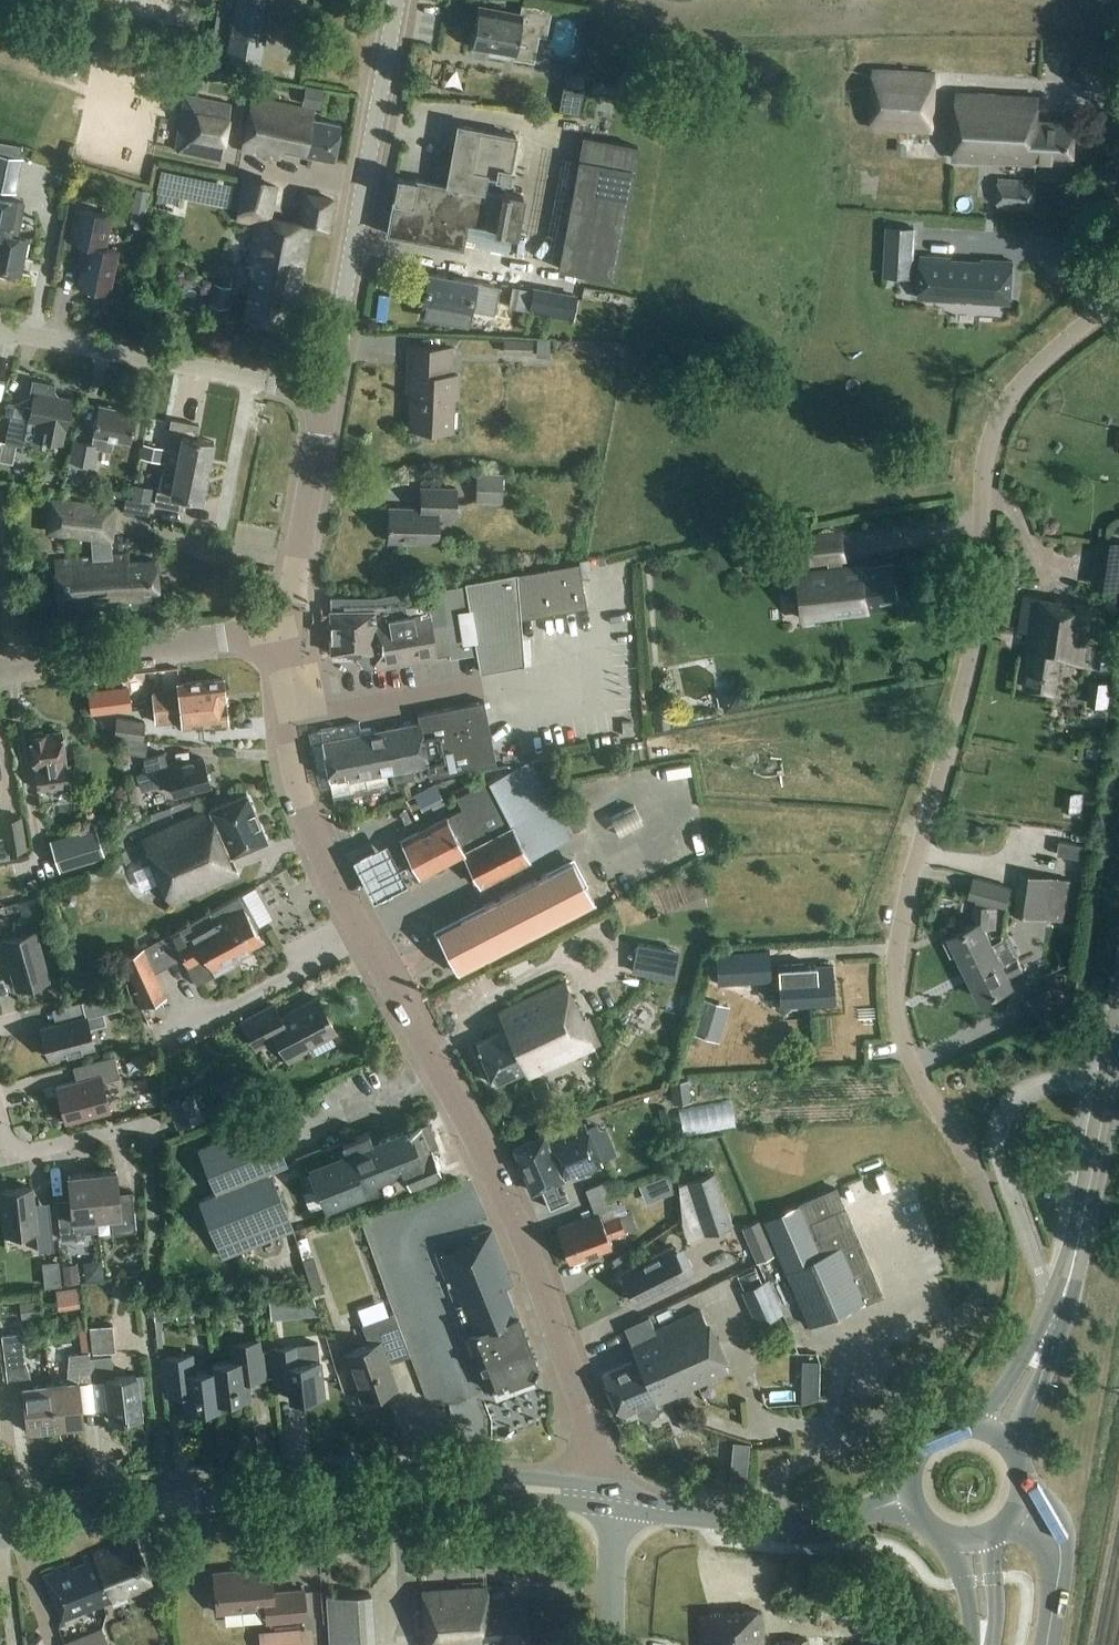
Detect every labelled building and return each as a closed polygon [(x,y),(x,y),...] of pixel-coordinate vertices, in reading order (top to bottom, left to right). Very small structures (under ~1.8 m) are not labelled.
[(271,0),(221,0),(212,51),(217,52),(217,54),(231,56),(230,67),(251,70),(252,59),(261,61),(271,0)] [(547,34),(552,8),(526,4),(524,14),(482,5),(474,47),(491,50),(491,53),(536,60),(541,33),(547,34)] [(457,5),(449,46),(471,50),(479,9),(457,5)] [(170,30),(172,21),(141,16),(139,30),(157,33),(157,28),(170,30)] [(574,79),(591,81),(594,66),(576,63),(574,79)] [(934,132),(938,72),(874,69),(871,129),(934,132)] [(208,72),(206,80),(233,85),(235,77),(208,72)] [(1110,105),(1118,102),(1118,76),(1103,81),(1110,105)] [(306,86),(303,105),(320,109),(324,89),(306,86)] [(565,91),(561,113),(580,117),(584,95),(565,91)] [(1075,162),(1076,122),(1041,120),(1041,96),(958,91),(954,157),(1038,163),(1038,159),(1075,162)] [(221,160),(232,104),(186,95),(175,151),(221,160)] [(335,159),(341,124),(312,118),(314,109),(252,98),(244,146),(246,150),(281,158),(283,149),(335,159)] [(510,178),(517,134),(457,122),(447,184),(398,175),(388,233),(463,247),(465,236),(476,238),(475,244),(510,249),(513,231),(518,232),(524,193),(504,190),(506,183),(486,180),(487,174),(510,178)] [(581,161),(580,161),(560,268),(614,278),(638,147),(585,137),(581,161)] [(23,158),(21,158),(23,146),(0,142),(0,190),(17,193),(23,158)] [(1035,209),(1037,182),(999,179),(998,207),(1035,209)] [(294,225),(270,221),(276,189),(245,183),(238,219),(256,222),(248,266),(250,266),(249,273),(254,274),(251,292),(249,292),(246,310),(244,318),(284,325),(290,294),(298,295),(310,227),(328,231),(333,202),(300,196),(294,225)] [(137,189),(134,206),(145,208),(148,191),(137,189)] [(28,240),(16,237),(24,200),(0,195),(0,270),(21,274),(28,240)] [(109,292),(117,250),(105,249),(108,232),(112,215),(76,207),(69,241),(85,244),(82,259),(85,259),(80,286),(109,292)] [(888,227),(885,276),(912,277),(915,229),(888,227)] [(983,262),(952,260),(952,257),(922,256),(920,298),(956,300),(957,291),(975,292),(975,301),(1011,303),(1013,261),(984,259),(983,262)] [(476,284),(476,282),(430,273),(425,301),(426,301),(423,316),(467,324),(472,302),(488,306),(491,287),(476,284)] [(229,309),(234,287),(214,283),(210,305),(229,309)] [(560,294),(555,317),(573,320),(577,297),(560,294)] [(625,296),(624,303),(633,305),(634,297),(625,296)] [(504,354),(534,354),(534,339),(504,338),(504,354)] [(458,399),(459,376),(448,375),(449,349),(411,347),(409,389),(413,389),(411,430),(453,432),(454,399),(458,399)] [(66,428),(72,399),(54,395),(56,385),(33,380),(30,396),(17,402),(9,401),(6,415),(11,416),(6,443),(23,447),(26,435),(41,438),(63,441),(66,428)] [(130,441),(136,411),(99,404),(93,434),(95,434),(93,444),(76,440),(68,477),(92,482),(99,449),(113,452),(115,438),(130,441)] [(164,462),(209,470),(214,441),(198,438),(200,424),(173,419),(169,436),(182,438),(180,452),(167,450),(164,462)] [(146,445),(144,457),(164,462),(167,450),(146,445)] [(203,500),(209,470),(164,462),(162,475),(175,477),(173,489),(159,487),(156,505),(184,510),(186,497),(203,500)] [(503,503),(504,474),(478,473),(476,502),(503,503)] [(149,517),(154,488),(135,485),(133,498),(126,497),(123,513),(149,517)] [(40,501),(42,490),(16,487),(15,496),(25,497),(24,499),(40,501)] [(457,515),(458,489),(423,488),(422,509),(391,508),(390,542),(438,543),(439,515),(457,515)] [(112,539),(116,506),(51,498),(47,532),(95,537),(97,557),(55,560),(59,611),(74,610),(73,607),(88,606),(88,609),(118,607),(117,600),(160,597),(157,560),(129,562),(129,555),(113,556),(111,539),(112,539)] [(846,504),(831,506),(833,519),(848,517),(846,504)] [(868,540),(921,540),(921,520),(868,520),(868,540)] [(785,535),(754,539),(758,567),(788,564),(824,560),(820,531),(785,535)] [(1118,569),(1118,551),(1098,548),(1096,567),(1118,569)] [(580,564),(518,575),(513,576),(439,588),(374,599),(332,599),(332,611),(332,654),(355,654),(365,667),(376,667),(376,669),(430,661),(477,653),(481,672),(525,663),(521,619),(588,607),(580,564)] [(893,566),(855,574),(848,575),(848,571),(796,581),(800,599),(810,597),(815,626),(874,614),(873,610),(901,605),(893,566)] [(928,591),(934,574),(920,570),(914,586),(928,591)] [(1084,667),(1093,607),(1025,596),(1020,633),(1034,635),(1026,689),(1056,694),(1061,664),(1084,667)] [(753,621),(764,621),(764,602),(754,602),(753,621)] [(736,617),(737,632),(751,631),(750,616),(736,617)] [(175,709),(225,704),(222,679),(179,684),(180,691),(153,694),(155,708),(175,706),(175,709)] [(1096,682),(1093,704),(1111,706),(1113,684),(1096,682)] [(95,714),(122,710),(119,685),(92,688),(95,714)] [(454,778),(481,773),(472,723),(497,719),(494,700),(417,714),(419,724),(312,746),(319,781),(325,779),(330,806),(354,801),(350,780),(430,765),(426,748),(455,742),(458,757),(451,758),(454,778)] [(668,703),(655,704),(657,726),(670,725),(668,703)] [(175,706),(155,708),(156,723),(183,720),(183,728),(227,723),(225,704),(175,709),(175,706)] [(143,740),(145,721),(117,717),(115,736),(143,740)] [(70,784),(62,732),(44,734),(43,732),(33,734),(33,736),(30,736),(38,789),(70,784)] [(146,756),(148,742),(125,739),(123,752),(146,756)] [(168,768),(164,754),(145,759),(148,771),(137,774),(142,790),(172,781),(176,796),(210,787),(203,758),(168,768)] [(531,858),(550,849),(570,838),(529,764),(460,798),(466,809),(405,839),(414,858),(411,862),(413,867),(418,867),(422,874),(465,854),(481,886),(532,862),(531,858)] [(171,903),(239,874),(231,856),(267,841),(247,794),(210,810),(211,811),(143,840),(154,864),(143,869),(138,875),(142,885),(151,885),(161,881),(171,903)] [(650,803),(620,815),(627,832),(656,820),(650,803)] [(8,852),(27,849),(22,817),(3,820),(8,852)] [(705,825),(690,846),(699,851),(713,830),(705,825)] [(61,872),(103,856),(92,826),(50,841),(61,872)] [(408,887),(388,847),(354,864),(375,907),(408,887)] [(121,865),(131,862),(127,851),(117,854),(121,865)] [(438,932),(459,976),(597,910),(576,866),(438,932)] [(1063,922),(1069,880),(1023,873),(1017,916),(1063,922)] [(980,953),(994,945),(993,944),(1004,938),(1007,907),(1012,888),(976,878),(971,897),(977,899),(977,907),(974,925),(945,939),(954,956),(960,956),(970,974),(970,973),(969,972),(985,964),(980,953)] [(246,911),(244,907),(239,896),(143,950),(122,958),(139,992),(135,994),(144,1011),(168,999),(156,973),(183,957),(198,983),(241,959),(239,954),(263,941),(252,921),(255,920),(249,909),(246,911)] [(35,931),(0,941),(0,957),(2,965),(3,966),(9,965),(16,989),(49,980),(35,931)] [(636,943),(631,970),(664,976),(669,950),(636,943)] [(970,973),(970,974),(984,1000),(1014,984),(1011,978),(1025,971),(1018,958),(1004,965),(994,945),(980,953),(985,964),(969,972),(970,973)] [(716,986),(770,982),(768,950),(713,954),(716,986)] [(805,968),(805,964),(779,966),(782,1002),(816,999),(817,1004),(829,1002),(828,998),(834,997),(832,966),(805,968)] [(529,1079),(597,1048),(567,983),(500,1013),(508,1031),(478,1044),(497,1084),(525,1071),(529,1079)] [(1075,994),(1048,1002),(1053,1021),(1080,1013),(1075,994)] [(49,1058),(94,1046),(89,1029),(106,1025),(99,997),(69,1005),(73,1020),(41,1028),(49,1058)] [(336,1032),(319,997),(281,1017),(276,1006),(244,1021),(256,1047),(279,1037),(290,1061),(308,1052),(306,1047),(336,1032)] [(702,998),(692,1032),(706,1037),(716,1002),(702,998)] [(66,1123),(110,1111),(103,1082),(120,1077),(114,1056),(83,1064),(87,1078),(56,1087),(66,1123)] [(217,1086),(229,1116),(251,1107),(240,1077),(217,1086)] [(689,1080),(673,1081),(674,1103),(690,1102),(689,1080)] [(537,1099),(551,1092),(546,1081),(532,1087),(537,1099)] [(178,1130),(204,1120),(194,1094),(168,1104),(178,1130)] [(685,1106),(687,1130),(743,1126),(741,1102),(685,1106)] [(223,1260),(296,1230),(272,1173),(289,1166),(269,1117),(196,1147),(216,1196),(199,1203),(223,1260)] [(322,1150),(298,1159),(309,1189),(310,1191),(317,1188),(324,1205),(364,1190),(367,1198),(382,1195),(408,1184),(409,1187),(441,1174),(431,1148),(438,1146),(429,1122),(375,1143),(373,1139),(326,1157),(322,1150)] [(605,1165),(587,1125),(550,1140),(548,1136),(516,1149),(534,1192),(541,1189),(549,1208),(569,1200),(566,1193),(562,1195),(557,1182),(566,1179),(565,1177),(576,1172),(578,1176),(605,1165)] [(92,1174),(97,1218),(111,1217),(113,1235),(137,1232),(133,1198),(120,1200),(117,1171),(92,1174)] [(704,1234),(734,1224),(716,1172),(687,1182),(704,1234)] [(83,1220),(97,1218),(92,1174),(68,1176),(71,1205),(57,1206),(61,1240),(85,1237),(83,1220)] [(587,1189),(592,1203),(614,1195),(609,1181),(587,1189)] [(35,1220),(32,1188),(1,1191),(6,1235),(36,1231),(38,1253),(54,1251),(51,1218),(35,1220)] [(774,1216),(765,1220),(811,1326),(851,1309),(863,1304),(866,1303),(882,1296),(881,1294),(865,1256),(859,1241),(858,1239),(836,1190),(820,1197),(800,1205),(799,1206),(786,1211),(778,1215),(774,1216)] [(614,1195),(592,1203),(596,1214),(558,1228),(572,1263),(612,1247),(609,1239),(625,1233),(619,1216),(603,1223),(600,1214),(618,1208),(614,1195)] [(756,1263),(776,1254),(761,1220),(742,1228),(756,1263)] [(514,1284),(492,1229),(472,1238),(476,1249),(459,1256),(457,1251),(437,1258),(467,1334),(468,1333),(490,1391),(534,1374),(538,1365),(508,1287),(514,1284)] [(312,1257),(306,1237),(296,1240),(314,1295),(327,1291),(316,1255),(312,1257)] [(637,1303),(688,1277),(673,1247),(622,1274),(637,1303)] [(65,1284),(80,1283),(78,1264),(63,1265),(65,1284)] [(757,1326),(785,1314),(770,1279),(742,1291),(757,1326)] [(40,1301),(20,1303),(22,1322),(41,1320),(40,1301)] [(283,1301),(271,1302),(273,1321),(285,1320),(283,1301)] [(175,1304),(154,1307),(155,1322),(176,1319),(175,1304)] [(661,1380),(670,1400),(730,1373),(702,1311),(657,1332),(670,1360),(657,1365),(663,1379),(661,1380)] [(285,1315),(287,1332),(304,1330),(302,1313),(285,1315)] [(364,1401),(399,1388),(387,1357),(409,1350),(395,1313),(363,1325),(368,1347),(347,1355),(364,1401)] [(93,1353),(116,1351),(114,1325),(90,1327),(93,1353)] [(670,1360),(657,1332),(631,1343),(638,1361),(604,1376),(622,1416),(638,1409),(640,1414),(643,1418),(648,1420),(656,1416),(657,1411),(656,1405),(655,1404),(657,1403),(658,1405),(670,1400),(661,1380),(663,1379),(657,1365),(670,1360)] [(56,1427),(51,1386),(34,1388),(24,1360),(21,1335),(2,1337),(8,1393),(23,1391),(27,1431),(56,1427)] [(214,1362),(214,1368),(218,1400),(251,1396),(249,1373),(264,1371),(260,1339),(232,1343),(234,1360),(214,1362)] [(302,1362),(300,1344),(271,1347),(274,1379),(288,1377),(291,1399),(324,1395),(320,1360),(302,1362)] [(93,1381),(90,1359),(89,1353),(70,1355),(66,1384),(51,1386),(56,1427),(83,1424),(78,1384),(93,1383),(93,1381)] [(218,1400),(214,1368),(194,1371),(192,1353),(163,1357),(167,1389),(183,1388),(185,1411),(218,1407),(218,1400)] [(90,1359),(93,1381),(106,1380),(111,1421),(141,1417),(137,1376),(114,1378),(111,1357),(90,1359)] [(733,1444),(729,1484),(746,1486),(750,1446),(733,1444)] [(366,1535),(350,1535),(350,1550),(366,1550),(366,1535)] [(55,1573),(44,1577),(60,1618),(125,1592),(152,1582),(138,1545),(111,1556),(108,1549),(53,1570),(55,1573)] [(273,1593),(271,1566),(252,1567),(252,1569),(214,1573),(217,1612),(266,1608),(267,1621),(307,1618),(305,1590),(273,1593)] [(488,1588),(423,1592),(426,1644),(504,1644),(526,1644),(524,1608),(489,1610),(488,1588)] [(328,1601),(331,1644),(376,1644),(374,1598),(328,1601)] [(762,1612),(703,1616),(705,1644),(765,1644),(762,1612)] [(901,1627),(901,1625),(884,1625),(884,1627),(884,1638),(901,1638),(901,1627)] [(275,1630),(258,1632),(260,1644),(300,1644),(299,1630),(294,1630),(294,1629),(275,1630)] [(66,1644),(107,1644),(101,1631),(66,1644)]
